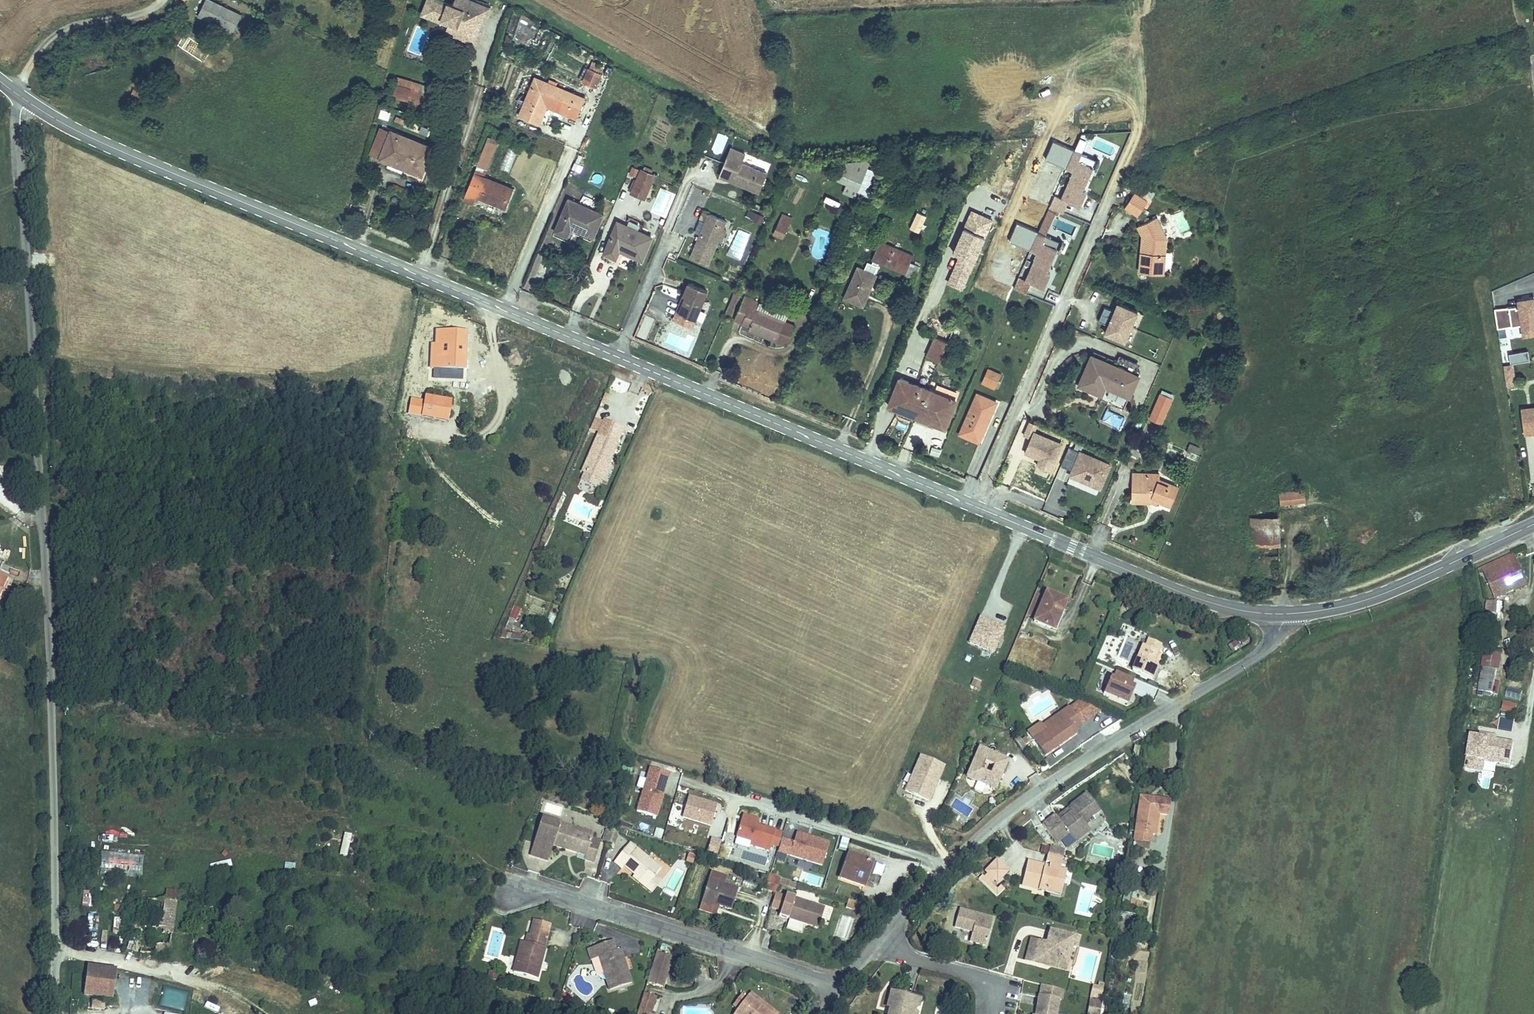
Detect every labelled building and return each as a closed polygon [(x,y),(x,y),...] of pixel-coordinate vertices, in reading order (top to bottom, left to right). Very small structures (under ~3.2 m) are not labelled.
[(205,18),(239,34),(249,16),(214,0),(205,18)] [(490,7),(472,0),(454,0),(452,5),(441,0),(427,0),(422,13),(441,21),(442,18),(449,21),(448,24),(447,26),(460,32),(461,29),(474,34),(481,14),(486,16),(490,7)] [(475,43),(486,16),(481,14),(474,34),(461,29),(460,32),(447,26),(445,31),(475,43)] [(512,38),(529,45),(536,28),(528,25),(531,18),(521,14),(512,38)] [(591,66),(585,81),(595,85),(602,71),(591,66)] [(393,68),(387,78),(416,95),(419,90),(422,84),(393,68)] [(535,77),(520,114),(541,123),(548,106),(575,116),(583,96),(535,77)] [(424,93),(421,97),(427,101),(430,96),(424,93)] [(372,152),(382,126),(377,124),(367,149),(372,152)] [(422,144),(382,126),(372,152),(382,156),(411,168),(422,144)] [(716,133),(711,152),(721,154),(726,135),(716,133)] [(478,158),(489,163),(499,140),(488,135),(478,158)] [(746,150),(730,143),(718,170),(729,175),(731,172),(735,174),(733,179),(758,190),(766,170),(742,159),(746,150)] [(379,163),(412,177),(426,146),(422,144),(411,168),(382,156),(379,163)] [(507,147),(498,169),(508,173),(517,151),(507,147)] [(1072,187),(1083,164),(1068,157),(1071,150),(1063,147),(1055,165),(1062,168),(1051,195),(1055,197),(1069,203),(1076,189),(1072,187)] [(1086,165),(1089,158),(1071,150),(1068,157),(1083,164),(1086,165)] [(489,163),(478,158),(474,168),(485,173),(489,163)] [(862,178),(871,158),(842,163),(837,174),(848,180),(851,173),(862,178)] [(1049,184),(1058,167),(1050,163),(1041,180),(1049,184)] [(485,173),(474,168),(462,197),(473,201),(478,191),(502,201),(509,183),(485,173)] [(640,168),(629,191),(642,197),(653,174),(640,168)] [(589,178),(594,187),(604,180),(599,172),(589,178)] [(862,178),(851,173),(848,180),(844,191),(855,196),(862,178)] [(1119,190),(1112,202),(1127,211),(1134,199),(1130,196),(1133,191),(1125,186),(1122,192),(1119,190)] [(662,188),(653,212),(667,218),(676,193),(662,188)] [(1050,209),(1055,197),(1051,195),(1043,192),(1038,204),(1050,209)] [(825,196),(822,202),(836,209),(839,203),(825,196)] [(594,237),(604,213),(569,198),(555,231),(569,237),(573,228),(594,237)] [(928,211),(916,206),(908,226),(920,232),(928,211)] [(946,282),(964,289),(991,215),(968,207),(952,251),(957,253),(946,282)] [(706,209),(689,252),(709,260),(717,238),(722,228),(726,217),(706,209)] [(759,223),(763,215),(748,209),(744,217),(759,223)] [(1143,211),(1125,221),(1131,234),(1130,250),(1134,251),(1132,262),(1128,262),(1127,269),(1151,272),(1155,235),(1143,211)] [(782,213),(778,224),(786,227),(790,217),(782,213)] [(643,256),(653,234),(618,218),(604,250),(615,256),(620,246),(643,256)] [(773,234),(781,238),(786,227),(778,224),(773,234)] [(726,229),(722,228),(717,238),(722,240),(726,229)] [(741,257),(749,233),(737,229),(729,253),(741,257)] [(1035,270),(1046,247),(1031,240),(1034,233),(1027,230),(1018,248),(1026,251),(1014,278),(1018,280),(1033,286),(1039,272),(1035,270)] [(1049,248),(1052,241),(1034,233),(1031,240),(1046,247),(1049,248)] [(880,238),(870,259),(904,274),(914,253),(880,238)] [(864,266),(854,263),(843,298),(864,305),(877,265),(866,261),(864,266)] [(1013,291),(1018,280),(1014,278),(1007,275),(1002,286),(1013,291)] [(710,289),(691,281),(686,293),(688,294),(681,311),(698,318),(710,289)] [(1495,304),(1497,325),(1521,320),(1522,334),(1533,332),(1533,287),(1517,287),(1517,302),(1495,304)] [(734,290),(724,312),(730,315),(740,292),(734,290)] [(688,294),(686,293),(676,317),(695,325),(698,318),(681,311),(688,294)] [(783,318),(755,305),(757,301),(744,294),(733,317),(741,322),(746,311),(750,314),(745,324),(783,342),(792,322),(783,318)] [(785,314),(757,301),(755,305),(783,318),(785,314)] [(1139,312),(1117,302),(1103,335),(1126,344),(1139,312)] [(446,351),(462,355),(467,331),(448,328),(445,340),(448,340),(446,351)] [(925,359),(934,339),(920,333),(910,353),(925,359)] [(1502,345),(1503,361),(1510,360),(1509,345),(1502,345)] [(1509,351),(1510,361),(1529,359),(1528,349),(1509,351)] [(1082,351),(1077,361),(1096,369),(1100,360),(1082,351)] [(1096,369),(1077,361),(1063,391),(1107,410),(1125,371),(1100,360),(1096,369)] [(1517,383),(1512,362),(1502,364),(1507,385),(1517,383)] [(972,367),(966,380),(978,386),(985,373),(972,367)] [(886,375),(875,400),(890,407),(889,410),(900,415),(912,387),(886,375)] [(912,387),(900,415),(916,422),(918,418),(931,424),(941,400),(912,387)] [(420,390),(414,416),(437,421),(444,395),(420,390)] [(961,393),(944,431),(962,439),(979,402),(961,393)] [(1146,396),(1135,422),(1142,425),(1147,413),(1153,415),(1159,401),(1146,396)] [(890,407),(875,400),(873,405),(884,410),(882,414),(897,421),(900,415),(889,410),(890,407)] [(1509,407),(1512,433),(1527,431),(1527,427),(1533,426),(1533,404),(1509,407)] [(1148,428),(1153,415),(1147,413),(1142,425),(1148,428)] [(900,415),(897,421),(918,430),(920,425),(928,429),(931,424),(918,418),(916,422),(900,415)] [(603,420),(582,473),(603,481),(624,428),(603,420)] [(1112,466),(1067,448),(1060,466),(1069,470),(1067,476),(1102,491),(1112,466)] [(1169,505),(1179,486),(1158,477),(1144,478),(1143,474),(1131,475),(1133,502),(1153,502),(1152,496),(1169,505)] [(1271,484),(1272,493),(1298,491),(1297,482),(1271,484)] [(1241,511),(1241,523),(1268,523),(1268,510),(1241,511)] [(1268,523),(1241,523),(1241,576),(1268,576),(1268,523)] [(548,535),(543,533),(538,544),(543,546),(548,535)] [(1501,548),(1471,564),(1487,594),(1516,578),(1501,548)] [(1,593),(9,575),(0,571),(0,592),(1,593)] [(1020,618),(1042,627),(1054,599),(1032,590),(1020,618)] [(1480,597),(1478,609),(1487,611),(1489,599),(1480,597)] [(510,618),(516,620),(520,608),(514,606),(510,618)] [(994,653),(1004,624),(977,615),(967,644),(994,653)] [(1131,671),(1152,679),(1157,667),(1152,665),(1156,653),(1160,645),(1147,640),(1144,648),(1140,647),(1131,671)] [(1161,655),(1156,653),(1152,665),(1157,667),(1161,655)] [(1469,663),(1465,687),(1483,690),(1487,666),(1469,663)] [(1133,679),(1115,672),(1112,678),(1110,678),(1102,695),(1126,705),(1133,688),(1130,687),(1133,679)] [(1519,701),(1522,690),(1507,686),(1503,697),(1519,701)] [(1070,717),(1056,699),(1048,706),(1051,710),(1035,723),(1023,733),(1038,750),(1047,742),(1045,739),(1049,735),(1052,739),(1066,727),(1062,723),(1070,717)] [(1500,710),(1513,714),(1516,703),(1503,699),(1500,710)] [(1032,719),(1035,723),(1051,710),(1048,706),(1032,719)] [(1023,733),(1019,727),(1009,734),(1014,740),(1023,733)] [(1484,761),(1510,764),(1513,738),(1468,731),(1463,769),(1482,772),(1484,761)] [(966,745),(953,773),(980,786),(994,758),(966,745)] [(930,801),(944,763),(917,753),(903,791),(930,801)] [(651,777),(653,769),(634,764),(632,771),(651,777)] [(640,812),(651,777),(632,771),(621,806),(640,812)] [(1128,783),(1119,830),(1133,834),(1136,820),(1141,821),(1145,800),(1154,802),(1157,788),(1128,783)] [(1039,805),(1025,816),(1040,835),(1051,826),(1058,835),(1073,824),(1068,817),(1075,812),(1073,810),(1083,802),(1070,786),(1055,797),(1058,800),(1052,804),(1053,806),(1045,813),(1041,808),(1039,805)] [(695,820),(700,800),(672,792),(666,812),(695,820)] [(1058,800),(1055,797),(1041,808),(1045,813),(1053,806),(1052,804),(1058,800)] [(767,827),(740,820),(742,814),(726,810),(720,831),(735,836),(734,839),(753,844),(755,838),(763,840),(767,827)] [(588,838),(590,834),(539,817),(527,849),(545,855),(549,844),(562,849),(563,844),(576,849),(574,853),(582,856),(588,838)] [(806,857),(813,835),(780,826),(773,849),(806,857)] [(661,838),(663,829),(655,828),(653,836),(661,838)] [(1133,834),(1119,830),(1117,838),(1131,842),(1133,834)] [(342,832),(339,854),(347,855),(350,833),(342,832)] [(609,837),(602,835),(600,841),(607,843),(609,837)] [(716,853),(721,839),(711,836),(706,850),(716,853)] [(837,848),(845,850),(848,838),(840,836),(837,848)] [(597,841),(588,838),(582,856),(581,859),(590,861),(597,841)] [(1031,847),(1040,849),(1042,842),(1032,840),(1031,847)] [(627,841),(611,862),(619,869),(622,865),(635,876),(646,884),(654,874),(660,866),(627,841)] [(1038,861),(1040,849),(1031,847),(1026,846),(1025,853),(1027,853),(1026,858),(1025,862),(1019,861),(1020,857),(1008,854),(1003,878),(1014,880),(1015,876),(1027,878),(1026,883),(1041,887),(1045,874),(1039,873),(1042,862),(1038,861)] [(866,878),(870,867),(866,866),(870,856),(850,849),(844,870),(866,878)] [(101,850),(100,875),(142,877),(143,852),(101,850)] [(979,878),(990,866),(978,855),(967,867),(969,869),(965,874),(963,872),(961,875),(978,890),(984,884),(982,882),(979,885),(972,879),(975,875),(979,878)] [(866,866),(870,867),(873,868),(877,858),(870,856),(866,866)] [(285,861),(283,870),(294,872),(296,863),(285,861)] [(791,862),(788,870),(803,875),(807,867),(791,862)] [(661,879),(654,874),(646,884),(635,876),(633,879),(651,893),(661,879)] [(736,886),(714,880),(714,882),(705,880),(699,901),(714,905),(714,904),(715,900),(719,901),(718,905),(730,908),(736,886)] [(169,955),(178,886),(165,885),(164,897),(147,895),(148,885),(140,884),(132,950),(169,955)] [(780,906),(783,896),(774,893),(771,904),(780,906)] [(1137,904),(1138,894),(1123,893),(1122,902),(1137,904)] [(203,896),(201,907),(215,910),(217,899),(203,896)] [(778,914),(788,917),(804,922),(818,926),(823,908),(783,896),(780,906),(778,914)] [(983,943),(990,916),(957,908),(952,925),(968,929),(966,939),(983,943)] [(841,915),(834,937),(847,941),(854,919),(841,915)] [(804,922),(788,917),(787,921),(802,926),(804,922)] [(533,919),(529,932),(545,936),(549,923),(533,919)] [(1080,935),(1051,927),(1048,936),(1051,937),(1050,941),(1032,936),(1027,957),(1044,962),(1046,953),(1050,954),(1050,957),(1060,960),(1062,953),(1069,955),(1072,943),(1078,945),(1080,935)] [(527,942),(529,932),(524,930),(521,940),(527,942)] [(529,932),(527,942),(543,946),(545,936),(529,932)] [(537,977),(544,946),(543,946),(527,942),(521,940),(519,940),(511,971),(537,977)] [(599,955),(610,989),(632,982),(629,970),(625,971),(621,958),(625,957),(621,948),(616,949),(614,940),(589,947),(592,957),(599,955)] [(653,957),(645,982),(661,987),(671,958),(655,953),(653,957)] [(1066,968),(1069,955),(1062,953),(1060,960),(1050,957),(1050,954),(1046,953),(1044,962),(1066,968)] [(84,994),(111,997),(114,969),(87,966),(84,994)] [(1065,986),(1044,982),(1042,992),(1041,992),(1036,1012),(1036,1013),(1059,1013),(1065,986)] [(161,985),(158,1007),(185,1010),(188,989),(161,985)] [(1101,987),(1091,985),(1089,992),(1100,995),(1101,987)] [(634,1013),(648,1013),(653,996),(642,992),(634,1013)] [(917,1011),(913,1006),(915,996),(895,992),(892,1008),(893,1008),(891,1013),(917,1013),(917,1011)] [(1100,995),(1089,992),(1087,1008),(1089,1009),(1088,1012),(1097,1013),(1100,995)] [(735,1005),(740,1010),(749,998),(744,994),(735,1005)] [(749,998),(770,1013),(778,1013),(752,994),(749,998)] [(102,1008),(103,1000),(89,998),(88,1006),(102,1008)] [(749,998),(740,1010),(737,1013),(770,1013),(749,998)] [(204,1007),(217,1013),(220,1006),(207,1001),(204,1007)]
